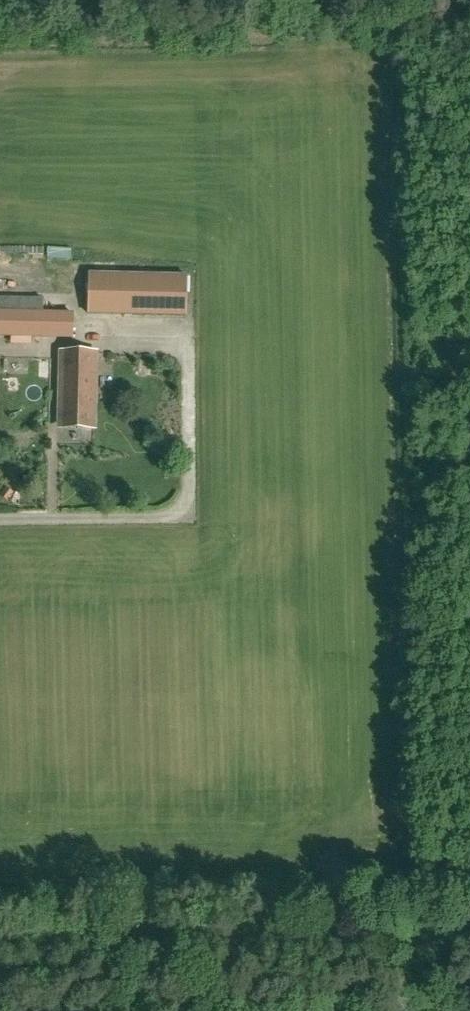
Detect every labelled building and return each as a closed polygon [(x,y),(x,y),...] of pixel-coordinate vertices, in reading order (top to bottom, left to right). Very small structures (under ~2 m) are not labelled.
[(185,275),(88,273),(87,314),(185,317),(185,275)] [(0,311),(0,336),(72,337),(72,313),(0,311)] [(92,429),(94,355),(61,354),(59,428),(92,429)]
